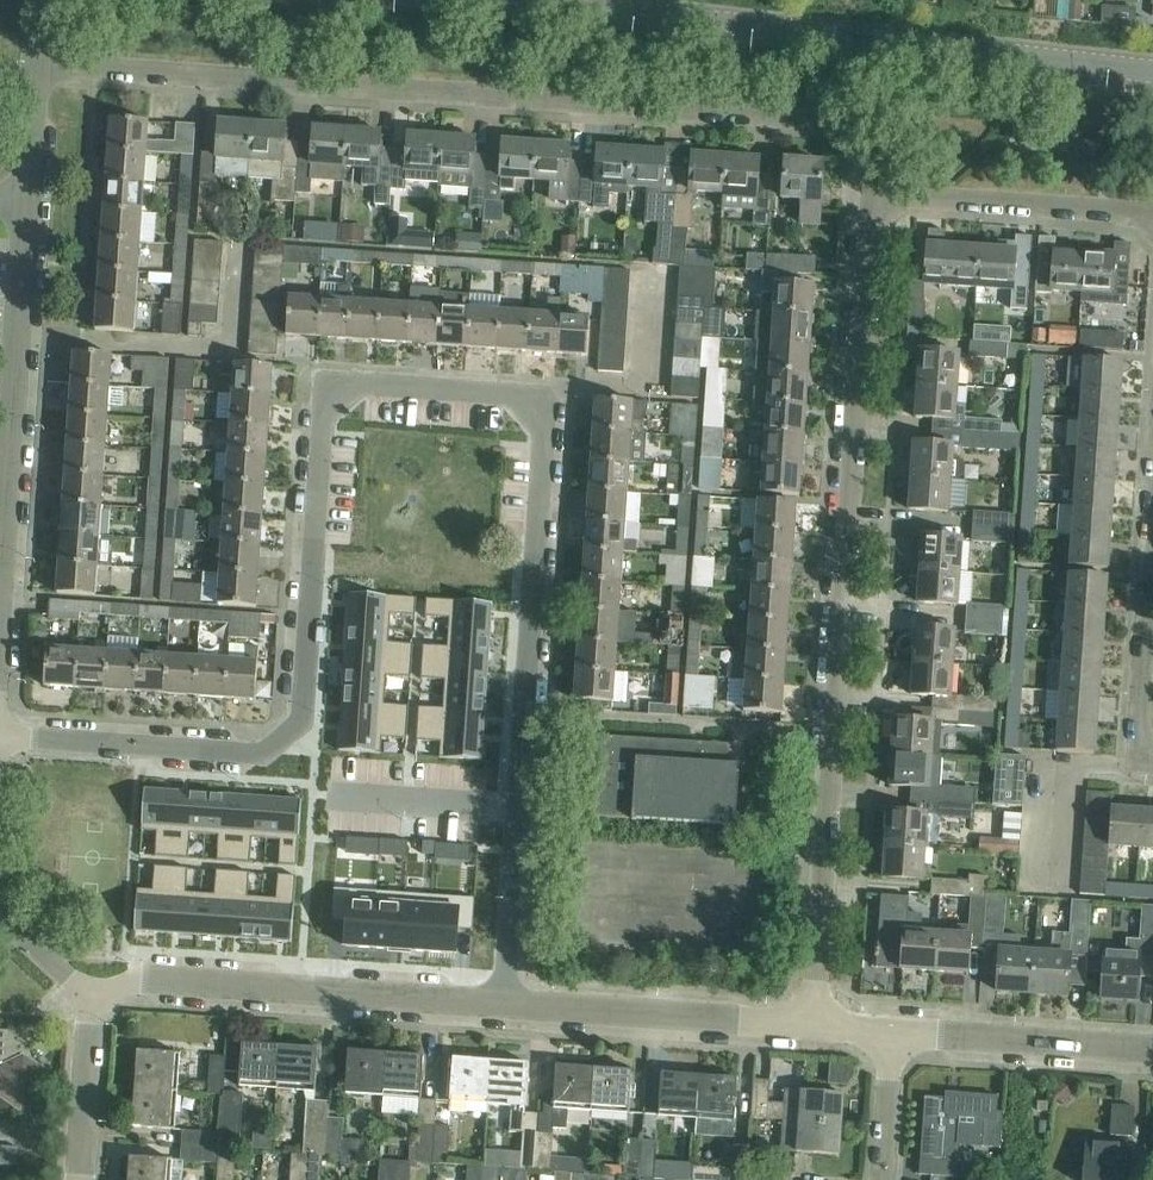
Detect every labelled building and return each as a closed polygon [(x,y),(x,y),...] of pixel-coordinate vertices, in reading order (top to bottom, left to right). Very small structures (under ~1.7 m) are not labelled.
[(1069,1),(1058,0),(1056,18),(1067,19),(1069,2),(1069,1)] [(1069,2),(1067,19),(1067,21),(1079,22),(1081,0),(1069,0),(1069,1),(1069,2)] [(1101,5),(1099,23),(1114,25),(1115,6),(1101,5)] [(181,155),(193,156),(195,125),(176,123),(175,142),(147,140),(148,121),(110,119),(108,150),(146,152),(181,155)] [(249,177),(252,122),(219,120),(217,152),(201,151),(199,182),(216,183),(217,175),(249,177)] [(271,200),(295,201),(299,142),(284,141),(285,125),(252,122),(249,177),(272,178),(271,200)] [(312,143),(299,142),(295,201),(310,202),(311,180),(343,182),(344,166),(344,167),(347,129),(314,126),(312,143)] [(380,131),(347,129),(344,167),(362,168),(360,186),(375,187),(374,204),(390,205),(391,189),(394,149),(379,148),(380,131)] [(438,186),(442,135),(408,133),(407,150),(394,149),(391,189),(406,190),(407,172),(438,173),(438,186)] [(485,202),(488,155),(474,154),(475,138),(442,135),(438,186),(469,188),(468,209),(485,209),(485,202)] [(502,177),(534,179),(536,142),(503,140),(502,156),(488,155),(485,202),(500,203),(502,177)] [(570,144),(536,142),(534,179),(549,180),(548,201),(580,202),(583,162),(569,161),(570,144)] [(628,186),(629,186),(631,149),(598,146),(596,163),(583,162),(580,202),(593,203),(593,208),(608,209),(609,193),(628,194),(628,186)] [(653,264),(671,265),(672,239),(673,228),(677,169),(663,168),(664,151),(631,149),(629,186),(647,187),(644,222),(658,223),(657,235),(655,235),(653,264)] [(144,182),(146,152),(108,150),(106,179),(144,182)] [(691,169),(677,169),(673,228),(688,229),(691,190),(723,192),(722,208),(725,155),(692,153),(691,169)] [(193,156),(181,155),(179,185),(191,185),(193,156)] [(759,158),(725,155),(722,208),(754,211),(753,225),(769,226),(773,175),(758,174),(759,158)] [(803,200),(801,223),(818,224),(820,201),(823,162),(785,160),(782,199),(803,200)] [(106,179),(103,209),(142,212),(144,182),(106,179)] [(191,185),(179,185),(177,214),(189,215),(191,185)] [(103,209),(101,239),(140,242),(140,241),(141,227),(155,228),(156,214),(142,213),(142,212),(103,209)] [(189,215),(177,214),(175,244),(187,245),(189,215)] [(391,216),(389,246),(404,247),(406,230),(406,217),(391,216)] [(306,223),(304,240),(321,241),(322,224),(306,223)] [(363,243),(364,226),(341,224),(340,241),(363,243)] [(326,228),(325,242),(335,243),(336,228),(326,228)] [(976,287),(978,248),(944,245),(945,231),(928,229),(925,284),(976,287)] [(457,233),(456,250),(480,252),(481,234),(457,233)] [(978,248),(976,287),(1012,290),(1010,309),(1027,310),(1028,291),(1031,260),(1032,237),(1015,235),(1014,250),(978,248)] [(562,236),(561,256),(574,257),(576,237),(562,236)] [(1082,291),(1085,255),(1055,253),(1056,238),(1039,237),(1036,292),(1052,293),(1052,289),(1081,291),(1082,291)] [(101,239),(99,269),(138,272),(140,242),(101,239)] [(671,265),(680,266),(682,266),(684,240),(672,239),(671,265)] [(194,240),(193,256),(222,258),(223,242),(194,240)] [(1081,291),(1081,296),(1127,299),(1131,243),(1114,242),(1113,257),(1085,255),(1082,291),(1081,291)] [(187,245),(175,244),(172,274),(185,275),(187,245)] [(256,244),(255,262),(283,264),(283,263),(284,246),(256,244)] [(284,246),(283,263),(321,266),(321,261),(322,261),(323,249),(284,246)] [(323,249),(322,261),(352,263),(353,251),(323,249)] [(352,263),(382,265),(382,253),(353,251),(352,263)] [(382,265),(412,267),(413,255),(382,253),(382,265)] [(769,254),(767,271),(798,274),(815,275),(817,257),(769,254)] [(443,257),(413,255),(412,267),(442,269),(443,257)] [(222,258),(193,256),(192,272),(221,275),(222,258)] [(442,269),(472,271),(473,259),(443,257),(442,269)] [(503,262),(473,259),(472,271),(503,273),(503,262)] [(255,262),(253,282),(282,283),(283,264),(255,262)] [(503,262),(503,273),(532,275),(533,264),(503,262)] [(561,277),(561,266),(533,264),(532,275),(561,277)] [(561,266),(561,277),(560,292),(588,294),(588,301),(602,302),(603,294),(603,281),(604,269),(561,266)] [(680,266),(678,297),(706,298),(705,308),(712,309),(715,268),(682,266),(680,266)] [(135,302),(138,272),(99,269),(97,299),(135,302)] [(630,270),(604,269),(603,281),(629,283),(630,270)] [(798,274),(767,271),(762,271),(760,311),(757,311),(756,312),(812,315),(815,284),(798,283),(798,274)] [(221,275),(192,272),(191,289),(220,291),(221,275)] [(185,275),(172,274),(170,304),(164,303),(164,304),(183,305),(185,275)] [(629,283),(603,281),(603,294),(628,296),(629,283)] [(253,282),(252,299),(280,301),(282,283),(253,282)] [(337,299),(319,298),(316,337),(347,339),(350,300),(351,285),(338,284),(337,299)] [(220,291),(191,289),(190,306),(218,308),(220,291)] [(466,347),(469,308),(470,295),(441,293),(440,306),(436,345),(466,347)] [(603,294),(602,302),(602,307),(627,308),(628,296),(603,294)] [(316,337),(319,298),(288,296),(285,334),(316,337)] [(678,297),(676,323),(704,324),(705,308),(706,298),(678,297)] [(133,332),(135,302),(97,299),(95,330),(133,332)] [(252,299),(251,317),(279,319),(280,301),(252,299)] [(547,313),(529,312),(526,351),(556,353),(560,299),(548,299),(547,313)] [(561,299),(560,299),(556,353),(587,355),(590,316),(560,314),(561,299)] [(379,302),(350,300),(347,339),(376,341),(379,302)] [(909,300),(907,328),(924,329),(925,301),(909,300)] [(409,304),(379,302),(376,341),(406,343),(409,304)] [(180,336),(183,305),(164,304),(162,334),(180,336)] [(409,304),(406,343),(436,345),(440,306),(409,304)] [(218,308),(190,306),(189,322),(202,323),(217,324),(218,308)] [(602,307),(601,320),(626,321),(627,308),(602,307)] [(466,347),(497,349),(500,310),(469,308),(466,347)] [(497,349),(526,351),(529,312),(500,310),(497,349)] [(757,341),(810,345),(812,315),(756,312),(755,341),(757,341)] [(278,337),(279,319),(251,317),(249,335),(278,337)] [(601,320),(600,332),(625,334),(626,321),(601,320)] [(202,323),(189,322),(188,336),(201,337),(202,323)] [(703,338),(704,324),(676,323),(675,340),(703,342),(703,338)] [(973,325),(972,341),(990,342),(991,327),(973,325)] [(1045,342),(1046,330),(1033,329),(1032,342),(1045,342)] [(1011,330),(1010,343),(1027,344),(1028,331),(1011,330)] [(1079,330),(1078,347),(1097,348),(1098,331),(1079,330)] [(600,332),(599,345),(624,347),(625,334),(600,332)] [(277,356),(278,337),(249,335),(248,354),(277,356)] [(675,340),(674,358),(702,360),(702,351),(703,342),(675,340)] [(808,375),(810,345),(757,341),(755,371),(808,375)] [(972,341),(970,341),(969,356),(1026,359),(1027,344),(1010,343),(990,342),(972,341)] [(1142,351),(1143,342),(1130,341),(1130,351),(1142,351)] [(623,360),(624,347),(599,345),(598,358),(623,360)] [(917,384),(957,386),(960,353),(920,350),(917,384)] [(701,367),(707,368),(719,369),(720,352),(702,351),(702,360),(701,367)] [(73,352),(71,382),(110,385),(112,354),(73,352)] [(1031,384),(1044,385),(1046,356),(1033,355),(1031,384)] [(143,387),(154,388),(167,389),(169,359),(132,356),(131,370),(144,371),(143,387)] [(623,360),(598,358),(598,371),(622,373),(623,360)] [(700,379),(701,367),(702,360),(674,358),(672,377),(700,379)] [(1085,358),(1083,387),(1120,390),(1122,361),(1085,358)] [(174,390),(185,390),(193,391),(195,360),(176,359),(174,390)] [(234,376),(233,393),(270,396),(272,366),(222,362),(222,375),(234,376)] [(717,399),(719,369),(707,368),(705,398),(717,399)] [(806,405),(808,375),(755,371),(753,401),(806,405)] [(699,398),(700,379),(672,377),(671,397),(699,398)] [(71,382),(69,412),(107,415),(110,385),(71,382)] [(964,420),(965,418),(965,406),(956,406),(957,386),(917,384),(915,417),(964,420)] [(1029,413),(1042,414),(1044,385),(1031,384),(1029,413)] [(1083,387),(1081,417),(1118,420),(1120,390),(1083,387)] [(152,418),(165,419),(167,389),(154,388),(152,418)] [(172,420),(183,421),(185,390),(174,390),(172,420)] [(232,406),(231,424),(268,426),(270,396),(233,393),(232,406)] [(705,398),(703,428),(715,428),(717,399),(705,398)] [(595,399),(593,431),(632,434),(632,432),(642,433),(643,421),(633,420),(634,401),(619,400),(595,399)] [(767,415),(766,432),(803,435),(806,405),(753,401),(752,413),(767,415)] [(672,436),(682,437),(694,438),(696,406),(671,404),(669,436),(672,436)] [(105,445),(107,415),(69,412),(67,442),(105,445)] [(1026,443),(1040,444),(1042,414),(1029,413),(1026,443)] [(1081,417),(1079,447),(1116,449),(1118,420),(1081,417)] [(150,447),(163,448),(165,419),(152,418),(150,447)] [(964,433),(1020,436),(1020,425),(1002,424),(1002,420),(965,418),(964,420),(964,433)] [(183,421),(172,420),(170,449),(182,450),(183,421)] [(230,434),(229,453),(266,455),(268,426),(216,423),(205,422),(204,434),(217,435),(217,434),(230,434)] [(724,429),(715,428),(703,428),(701,458),(722,460),(724,429)] [(593,431),(591,461),(630,463),(630,462),(644,463),(646,433),(642,433),(632,432),(632,434),(593,431)] [(803,435),(766,432),(751,431),(751,442),(765,443),(764,462),(801,465),(803,435)] [(1020,436),(964,433),(963,449),(1019,452),(1020,436)] [(694,438),(682,437),(672,436),(671,452),(682,452),(681,467),(692,468),(694,438)] [(67,442),(65,472),(103,475),(105,445),(67,442)] [(953,445),(937,444),(913,442),(911,476),(951,479),(957,479),(962,475),(963,464),(958,457),(952,457),(953,445)] [(1024,473),(1038,474),(1040,444),(1026,443),(1024,473)] [(163,448),(150,447),(112,444),(112,451),(116,451),(116,455),(150,457),(148,478),(161,479),(163,448)] [(1079,447),(1077,476),(1114,479),(1116,449),(1079,447)] [(182,450),(170,449),(168,480),(180,481),(217,483),(218,476),(189,474),(190,464),(181,464),(182,450)] [(264,486),(266,455),(229,453),(227,484),(264,486)] [(720,490),(722,460),(701,458),(699,489),(720,490)] [(628,493),(630,463),(591,461),(589,490),(628,493)] [(801,465),(764,462),(750,461),(749,473),(763,474),(762,493),(799,495),(801,465)] [(692,468),(681,467),(669,466),(667,496),(679,496),(690,497),(692,468)] [(101,504),(103,475),(65,472),(63,502),(101,504)] [(1022,503),(1036,503),(1038,474),(1024,473),(1022,503)] [(948,512),(951,479),(911,476),(909,509),(948,512)] [(1077,476),(1075,506),(1112,509),(1114,479),(1077,476)] [(146,507),(159,508),(161,479),(148,478),(146,507)] [(180,481),(168,480),(167,509),(178,510),(180,481)] [(262,516),(264,486),(227,484),(225,513),(262,516)] [(589,490),(587,520),(625,523),(628,493),(589,490)] [(695,526),(708,527),(710,496),(697,495),(695,526)] [(690,497),(679,496),(677,526),(688,527),(690,497)] [(756,530),(794,532),(796,502),(758,500),(756,530)] [(99,535),(101,504),(63,502),(61,533),(99,535)] [(1020,532),(1034,533),(1036,503),(1022,503),(1020,532)] [(1056,535),(1072,536),(1110,538),(1112,509),(1075,506),(1059,505),(1056,535)] [(144,538),(157,539),(159,508),(146,507),(144,538)] [(178,510),(167,509),(165,540),(176,541),(176,540),(183,541),(185,510),(178,510)] [(973,526),(1010,528),(1010,513),(974,511),(973,526)] [(225,513),(222,544),(260,546),(262,516),(225,513)] [(624,539),(625,523),(587,520),(585,549),(623,552),(637,553),(638,540),(624,539)] [(688,527),(677,526),(676,556),(686,557),(688,527)] [(693,556),(706,557),(708,527),(695,526),(693,556)] [(1009,543),(1010,528),(973,526),(972,541),(1009,543)] [(792,563),(794,532),(756,530),(754,560),(739,559),(792,563)] [(1031,564),(1034,533),(1020,532),(1018,563),(1031,564)] [(61,533),(59,563),(97,565),(99,535),(61,533)] [(922,536),(920,568),(959,571),(962,539),(922,536)] [(1107,569),(1110,538),(1072,536),(1070,566),(1107,569)] [(142,569),(154,570),(157,539),(144,538),(142,569)] [(165,540),(163,569),(174,570),(176,541),(165,540)] [(258,577),(260,546),(222,544),(220,574),(258,577)] [(621,582),(623,552),(585,549),(583,579),(621,582)] [(686,557),(676,556),(675,556),(659,555),(658,565),(666,566),(665,585),(673,585),(684,586),(686,557)] [(691,586),(703,588),(712,588),(714,558),(706,558),(706,557),(693,556),(691,586)] [(753,572),(751,591),(790,594),(792,563),(739,559),(738,571),(753,572)] [(95,595),(97,565),(59,563),(57,593),(95,595)] [(957,605),(959,571),(920,568),(917,602),(957,605)] [(152,600),(154,570),(142,569),(140,599),(152,600)] [(174,570),(163,569),(161,600),(186,602),(186,595),(178,595),(179,585),(187,586),(188,570),(174,570)] [(1015,599),(1027,600),(1029,571),(1017,570),(1015,599)] [(1070,573),(1068,603),(1105,605),(1107,576),(1070,573)] [(256,607),(258,577),(220,574),(218,604),(256,607)] [(621,582),(583,579),(580,610),(636,614),(619,612),(621,582)] [(684,586),(673,585),(671,616),(682,617),(684,586)] [(689,616),(702,617),(703,588),(691,586),(689,616)] [(788,623),(790,594),(751,591),(749,620),(788,623)] [(349,593),(347,625),(390,628),(390,619),(390,614),(415,616),(416,599),(416,598),(349,593)] [(79,620),(80,613),(80,601),(49,599),(48,618),(79,620)] [(425,617),(449,619),(449,621),(448,632),(490,634),(493,603),(426,599),(425,617)] [(1013,629),(1025,630),(1027,600),(1015,599),(1013,629)] [(80,613),(109,615),(110,603),(80,601),(80,613)] [(140,606),(110,603),(109,615),(139,617),(140,606)] [(1102,635),(1105,605),(1068,603),(1066,632),(1102,635)] [(967,604),(966,619),(1003,621),(1004,606),(967,604)] [(139,617),(169,619),(170,608),(140,606),(139,617)] [(169,619),(200,621),(200,610),(170,608),(169,619)] [(230,612),(200,610),(200,621),(198,644),(209,644),(210,623),(229,624),(230,612)] [(580,610),(578,639),(617,642),(617,641),(629,642),(630,634),(634,634),(636,614),(580,610)] [(261,614),(230,612),(229,624),(228,637),(259,639),(260,624),(278,625),(278,615),(261,614)] [(682,617),(671,616),(669,646),(680,646),(682,617)] [(688,646),(700,647),(702,617),(689,616),(688,646)] [(1003,621),(966,619),(965,633),(1002,636),(1003,621)] [(749,620),(747,650),(786,653),(788,623),(749,620)] [(347,625),(345,656),(412,661),(412,651),(413,644),(389,643),(389,642),(390,628),(347,625)] [(35,626),(34,643),(46,644),(47,627),(35,626)] [(913,660),(953,663),(955,630),(915,628),(913,660)] [(1011,658),(1023,659),(1025,630),(1013,629),(1011,658)] [(423,645),(422,662),(488,666),(488,665),(490,634),(448,632),(447,646),(447,647),(423,645)] [(1066,632),(1064,662),(1100,665),(1102,635),(1066,632)] [(107,651),(104,690),(135,692),(137,653),(138,641),(108,638),(108,643),(107,643),(107,651)] [(578,639),(576,668),(615,671),(617,642),(578,639)] [(228,660),(227,659),(225,698),(255,700),(258,647),(229,644),(228,660)] [(669,646),(667,674),(679,675),(680,646),(669,646)] [(698,677),(700,647),(688,646),(686,676),(698,677)] [(44,685),(74,688),(77,649),(46,647),(44,685)] [(107,651),(77,649),(74,688),(104,690),(107,651)] [(733,663),(732,679),(745,680),(784,683),(786,653),(747,650),(746,664),(733,663)] [(137,653),(135,692),(165,694),(167,655),(137,653)] [(165,694),(194,696),(197,657),(167,655),(165,694)] [(345,656),(343,687),(385,690),(386,676),(410,678),(412,661),(345,656)] [(225,698),(227,659),(197,657),(194,696),(225,698)] [(1009,688),(1021,689),(1023,659),(1011,658),(1009,688)] [(953,663),(913,660),(911,694),(933,696),(932,709),(996,713),(997,699),(960,696),(950,695),(953,663)] [(422,662),(421,679),(445,680),(444,694),(486,697),(488,666),(422,662)] [(1098,694),(1100,665),(1064,662),(1062,692),(1098,694)] [(615,671),(576,668),(574,700),(586,700),(585,710),(612,711),(615,671)] [(650,705),(649,714),(676,716),(677,706),(679,675),(667,675),(665,706),(650,705)] [(713,677),(698,677),(686,676),(684,707),(711,708),(713,677)] [(743,707),(743,710),(782,713),(784,683),(745,680),(743,707)] [(343,687),(341,718),(407,723),(409,706),(384,704),(385,690),(343,687)] [(1007,718),(1019,719),(1021,689),(1009,688),(1007,718)] [(1062,692),(1059,722),(1096,724),(1098,694),(1062,692)] [(418,707),(417,724),(484,728),(486,697),(444,694),(443,709),(418,707)] [(995,728),(996,713),(932,709),(931,721),(894,719),(892,751),(931,754),(939,755),(941,724),(958,725),(958,726),(995,728)] [(341,718),(339,750),(381,753),(382,739),(382,738),(406,740),(407,723),(341,718)] [(1019,719),(1007,718),(1004,748),(1017,749),(1017,748),(1041,749),(1043,727),(1030,726),(1029,733),(1018,733),(1019,719)] [(1094,754),(1096,724),(1059,722),(1057,751),(1094,754)] [(417,724),(416,740),(425,741),(426,741),(440,742),(440,743),(439,757),(482,760),(484,728),(417,724)] [(632,820),(734,827),(735,827),(739,765),(730,764),(731,745),(596,736),(595,751),(600,751),(599,774),(593,774),(590,816),(632,819),(632,820)] [(930,772),(931,754),(892,751),(889,785),(911,787),(910,800),(975,805),(976,789),(940,787),(941,773),(930,772)] [(1025,757),(997,755),(993,805),(1022,807),(1025,757)] [(144,793),(141,831),(156,832),(157,832),(155,856),(172,857),(176,790),(144,788),(144,793)] [(176,790),(172,857),(188,858),(190,834),(191,834),(204,835),(207,793),(176,790)] [(1086,804),(1111,806),(1112,793),(1087,791),(1086,804)] [(207,793),(204,835),(218,836),(217,860),(233,861),(238,795),(207,793)] [(238,795),(233,861),(250,863),(251,853),(252,838),(266,839),(270,797),(238,795)] [(270,797),(266,839),(280,840),(280,842),(279,855),(279,865),(295,866),(297,866),(297,865),(301,799),(270,797)] [(887,811),(885,844),(937,847),(937,838),(939,838),(940,826),(938,826),(939,817),(974,819),(975,805),(910,800),(909,813),(887,811)] [(1111,808),(1111,806),(1086,804),(1085,817),(1110,819),(1111,808)] [(1111,808),(1110,819),(1109,831),(1108,844),(1108,845),(1138,847),(1141,810),(1111,808)] [(1152,848),(1152,811),(1141,810),(1138,847),(1152,848)] [(1109,831),(1110,819),(1085,817),(1084,830),(1109,831)] [(1083,842),(1108,844),(1109,831),(1084,830),(1083,842)] [(369,838),(369,850),(380,851),(381,839),(369,838)] [(381,839),(380,851),(391,851),(392,840),(381,839)] [(399,840),(398,851),(407,852),(407,842),(399,840)] [(1007,840),(1006,853),(1018,854),(1019,841),(1007,840)] [(423,842),(422,854),(434,854),(435,843),(423,842)] [(1083,842),(1082,855),(1107,857),(1108,845),(1108,844),(1083,842)] [(445,856),(445,844),(435,843),(434,855),(445,856)] [(937,847),(885,844),(883,878),(922,880),(924,847),(937,848),(937,847)] [(1106,870),(1107,857),(1082,855),(1081,868),(1106,870)] [(137,889),(134,931),(166,934),(171,867),(154,866),(154,875),(152,890),(151,890),(137,889)] [(171,867),(166,934),(197,936),(200,893),(186,892),(188,868),(171,867)] [(1081,868),(1080,881),(1105,883),(1105,882),(1106,870),(1081,868)] [(200,893),(197,936),(228,938),(233,871),(216,870),(214,894),(200,893)] [(233,871),(228,938),(259,940),(262,898),(248,897),(250,872),(249,872),(233,871)] [(262,898),(259,940),(291,942),(296,876),(294,876),(278,874),(277,884),(276,897),(276,899),(262,898)] [(930,894),(970,896),(986,897),(987,876),(969,875),(969,881),(931,879),(930,894)] [(1104,896),(1104,895),(1105,883),(1080,881),(1079,894),(1104,896)] [(1105,882),(1105,883),(1104,895),(1134,897),(1135,885),(1105,882)] [(1152,899),(1152,886),(1135,885),(1134,897),(1152,899)] [(334,888),(331,920),(346,921),(345,946),(373,948),(377,891),(334,888)] [(377,891),(373,948),(388,949),(400,950),(404,893),(377,891)] [(404,893),(400,950),(412,951),(427,952),(431,895),(404,893)] [(431,895),(427,952),(455,954),(457,929),(472,930),(475,898),(431,895)] [(909,897),(905,897),(881,895),(876,967),(878,967),(878,965),(901,967),(901,969),(933,972),(936,931),(921,930),(922,913),(908,913),(909,897)] [(968,933),(936,931),(933,972),(968,974),(969,948),(983,949),(984,929),(986,897),(970,896),(968,933)] [(1035,953),(1033,993),(1067,995),(1070,957),(1087,958),(1091,902),(1072,900),(1070,934),(1052,932),(1051,954),(1035,953)] [(1142,905),(1140,940),(1126,939),(1125,953),(1104,951),(1101,998),(1137,1000),(1138,977),(1152,978),(1152,906),(1142,905)] [(1002,930),(984,929),(983,949),(999,950),(997,990),(1033,993),(1035,953),(1020,952),(1021,935),(1002,934),(1002,930)] [(44,1094),(46,1072),(24,1057),(22,1058),(9,1031),(0,1030),(0,1096),(21,1110),(44,1098),(44,1094)] [(277,1090),(280,1046),(242,1043),(239,1088),(277,1090)] [(280,1046),(277,1090),(304,1092),(315,1093),(316,1072),(318,1049),(280,1046)] [(137,1050),(134,1089),(178,1093),(181,1054),(137,1050)] [(346,1074),(345,1095),(382,1098),(385,1053),(348,1051),(346,1074)] [(382,1098),(421,1101),(424,1056),(385,1053),(382,1098)] [(223,1091),(225,1058),(210,1057),(208,1095),(223,1096),(223,1091)] [(488,1105),(491,1061),(452,1058),(449,1111),(486,1113),(486,1105),(488,1105)] [(519,1170),(535,1171),(539,1114),(526,1113),(529,1063),(491,1061),(488,1105),(510,1106),(508,1131),(522,1132),(519,1170)] [(539,1114),(535,1171),(551,1172),(554,1135),(554,1128),(566,1129),(567,1110),(591,1112),(594,1068),(556,1065),(554,1089),(554,1092),(545,1092),(543,1114),(539,1114)] [(632,1071),(594,1068),(591,1112),(629,1114),(632,1071)] [(658,1117),(697,1119),(700,1076),(661,1073),(658,1117)] [(700,1076),(697,1119),(696,1134),(733,1136),(734,1122),(737,1078),(700,1076)] [(784,1120),(838,1124),(840,1095),(844,1095),(844,1094),(786,1089),(785,1104),(768,1102),(769,1081),(753,1080),(750,1118),(784,1120)] [(1070,1101),(1071,1084),(1054,1084),(1053,1100),(1070,1101)] [(178,1093),(134,1089),(132,1126),(175,1130),(178,1093)] [(219,1149),(234,1150),(235,1148),(239,1148),(243,1092),(223,1091),(223,1096),(220,1134),(219,1149)] [(925,1096),(921,1156),(942,1157),(940,1176),(956,1177),(959,1134),(982,1136),(981,1147),(1000,1148),(1003,1112),(997,1112),(998,1096),(946,1092),(945,1098),(925,1096)] [(303,1145),(302,1155),(307,1155),(311,1156),(323,1157),(325,1157),(328,1119),(329,1102),(314,1101),(306,1100),(304,1127),(303,1145)] [(436,1102),(421,1101),(417,1163),(432,1164),(434,1127),(436,1102)] [(1046,1111),(1047,1102),(1038,1101),(1037,1111),(1046,1111)] [(1135,1107),(1112,1105),(1110,1135),(1133,1136),(1135,1107)] [(328,1119),(325,1157),(366,1160),(367,1140),(342,1139),(343,1120),(328,1119)] [(838,1124),(784,1120),(781,1151),(815,1154),(839,1155),(839,1154),(835,1154),(838,1124)] [(448,1128),(434,1127),(432,1164),(445,1165),(448,1128)] [(183,1132),(182,1147),(219,1149),(220,1134),(183,1132)] [(1128,1141),(1126,1141),(1126,1144),(1086,1141),(1087,1138),(1085,1138),(1082,1179),(1125,1179),(1128,1141)] [(623,1177),(639,1179),(642,1141),(626,1140),(623,1177)] [(639,1179),(643,1179),(654,1179),(657,1142),(642,1141),(639,1179)] [(18,1147),(1,1146),(0,1162),(0,1164),(17,1166),(18,1147)] [(181,1161),(182,1161),(218,1163),(219,1149),(182,1147),(181,1160),(181,1161)] [(747,1167),(748,1149),(733,1148),(731,1179),(746,1179),(747,1167)] [(234,1150),(219,1149),(218,1163),(217,1179),(232,1179),(234,1150)] [(307,1155),(302,1155),(291,1154),(290,1179),(305,1179),(307,1155)] [(305,1179),(321,1179),(323,1157),(311,1156),(307,1155),(305,1179)] [(182,1161),(181,1161),(181,1160),(130,1156),(128,1179),(181,1179),(182,1161)] [(396,1162),(380,1161),(379,1179),(394,1179),(396,1162)] [(394,1179),(410,1179),(411,1163),(396,1162),(394,1179)] [(691,1164),(679,1163),(678,1179),(690,1179),(691,1164)] [(484,1168),(468,1167),(467,1179),(483,1179),(484,1168)] [(783,1173),(752,1171),(753,1168),(747,1167),(746,1179),(783,1179),(783,1173)] [(484,1168),(483,1179),(498,1179),(499,1169),(484,1168)]
